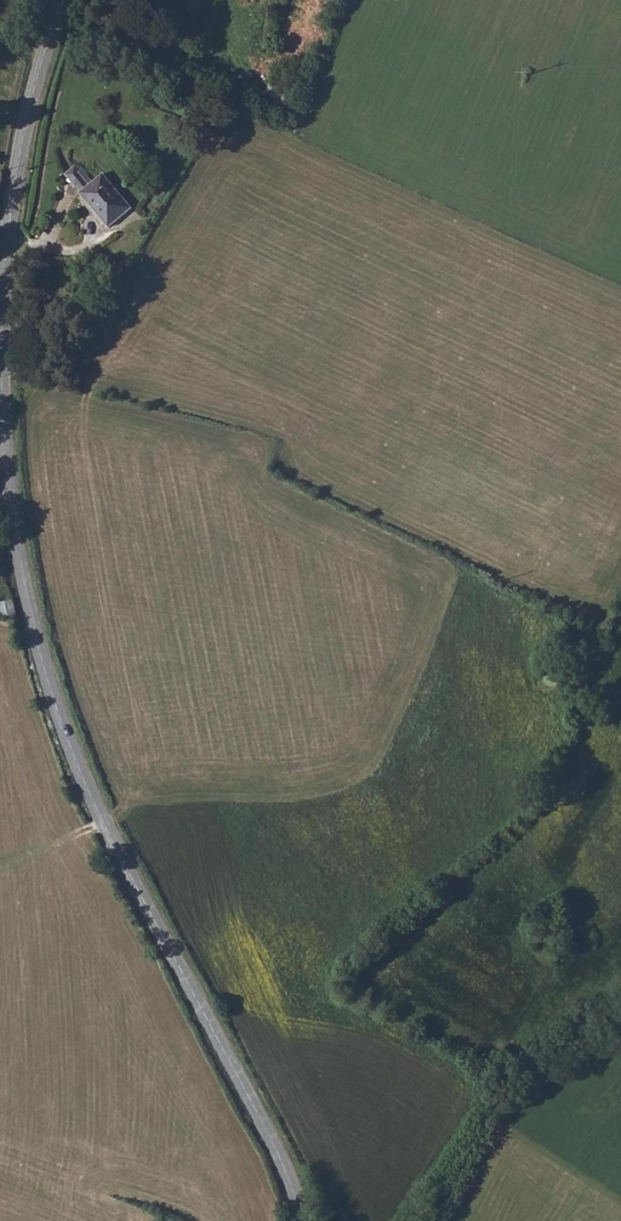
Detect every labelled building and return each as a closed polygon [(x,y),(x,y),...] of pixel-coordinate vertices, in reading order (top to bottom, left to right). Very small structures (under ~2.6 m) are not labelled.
[(70,177),(85,195),(99,185),(83,166),(70,177)] [(99,185),(85,195),(93,206),(96,205),(112,224),(133,207),(108,177),(99,185)] [(16,610),(13,597),(1,600),(4,614),(16,610)]
